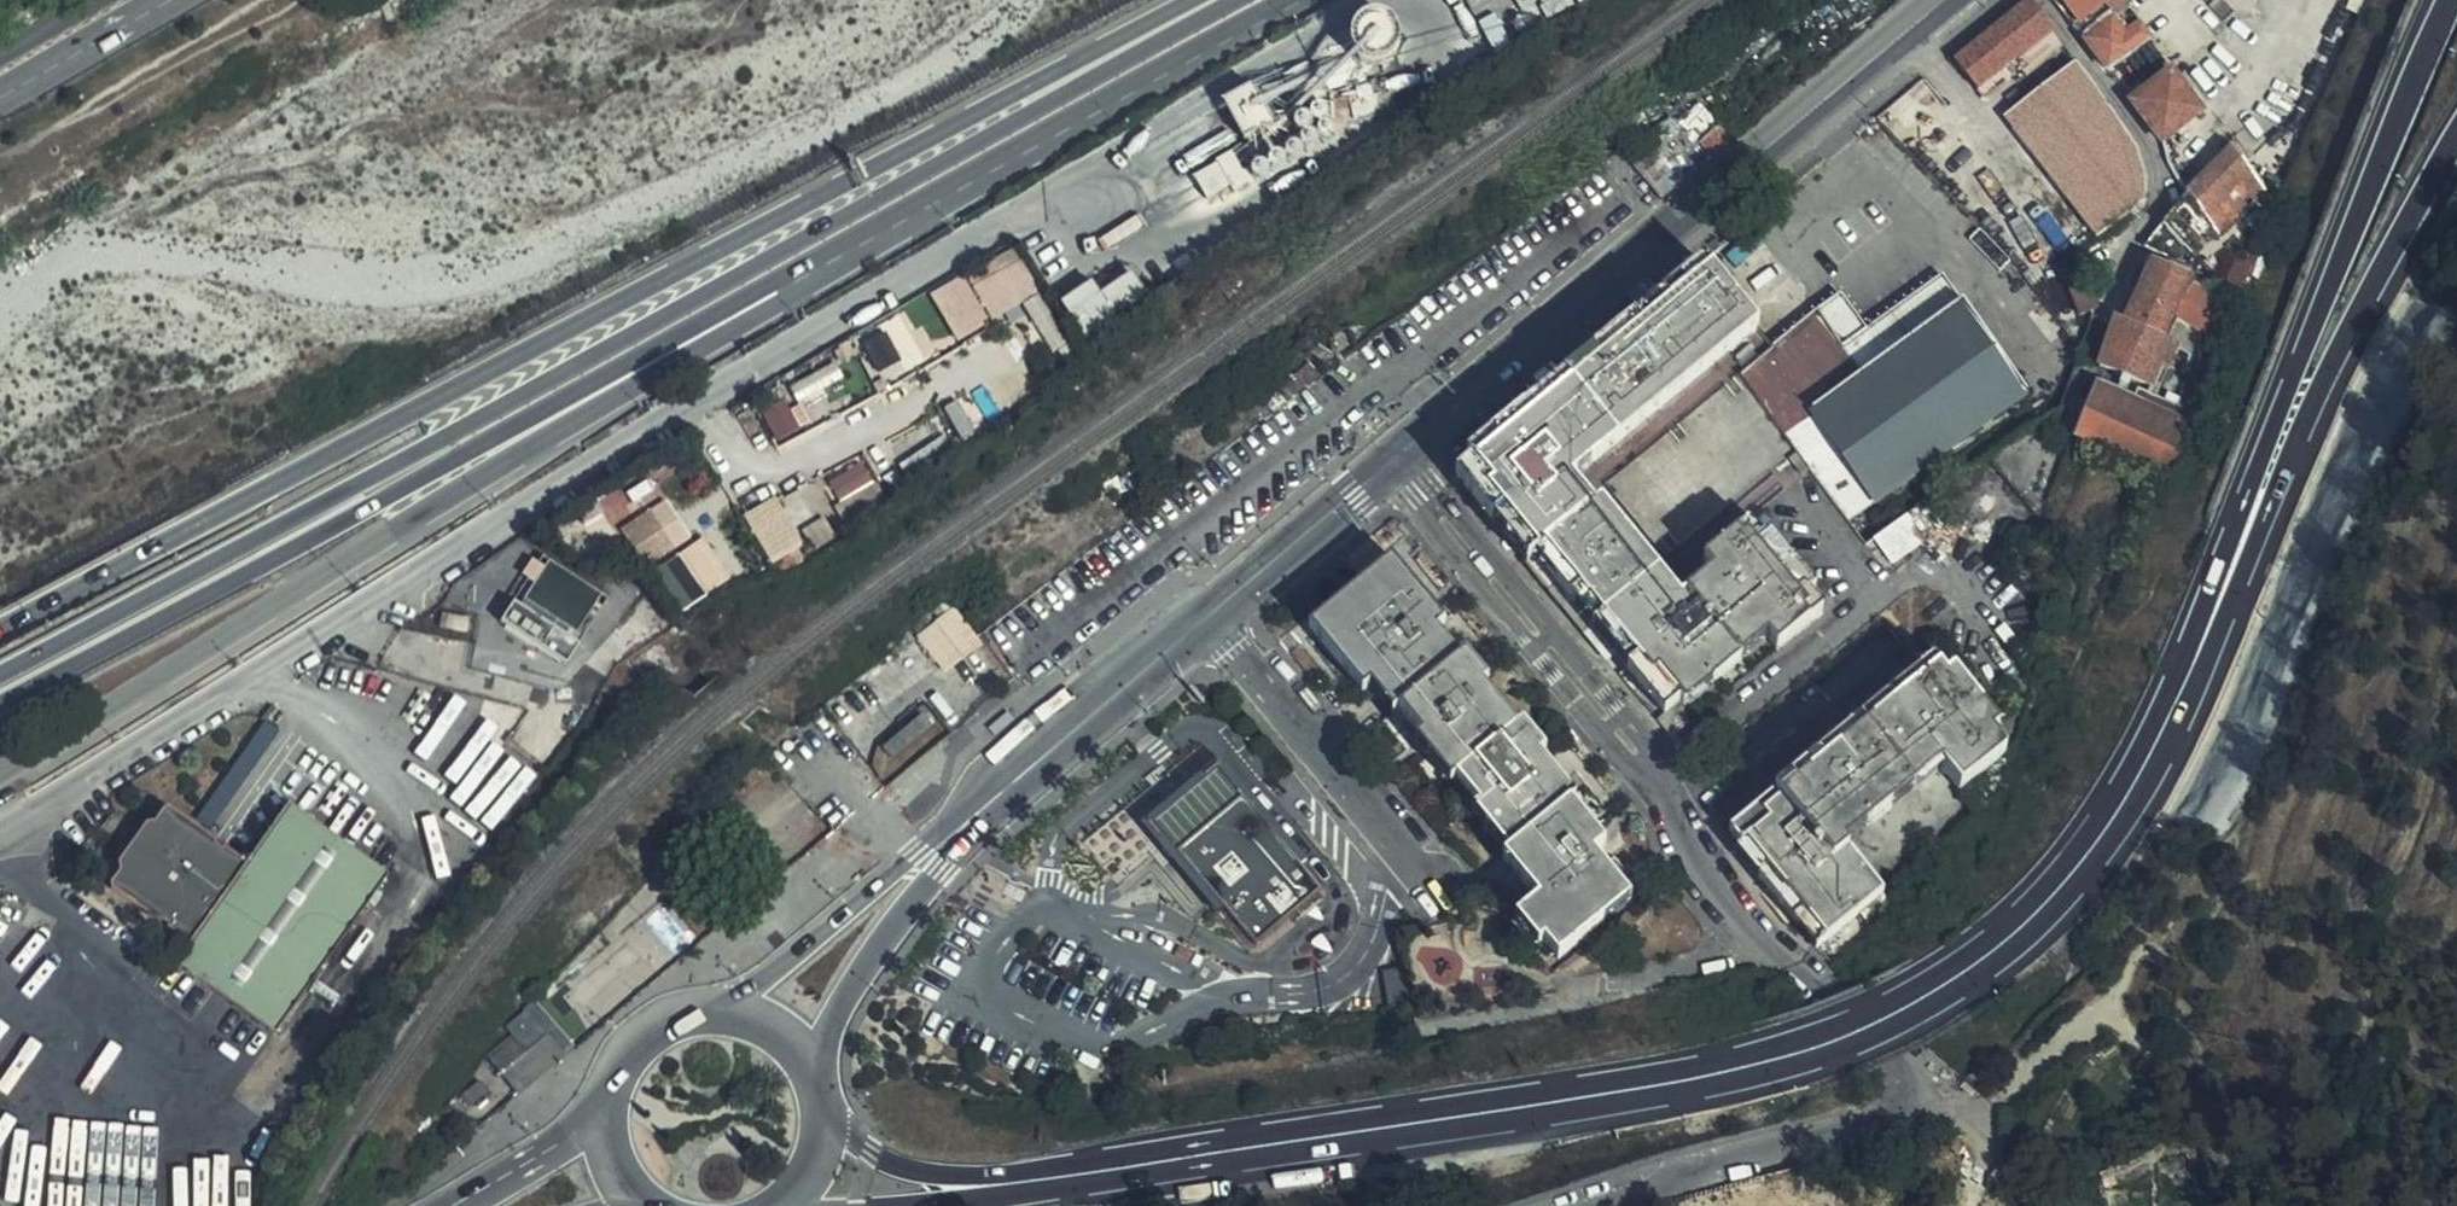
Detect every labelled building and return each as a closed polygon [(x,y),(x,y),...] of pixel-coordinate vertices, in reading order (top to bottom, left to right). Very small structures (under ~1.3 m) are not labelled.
[(1473,9),(1494,0),(1469,0),(1473,9)] [(2032,0),(2030,0),(1954,60),(1979,92),(1992,95),(2011,80),(2005,71),(2054,32),(2032,0)] [(2120,0),(2053,0),(2107,71),(2149,36),(2120,0)] [(2168,73),(2131,103),(2162,143),(2199,112),(2168,73)] [(1242,134),(1269,127),(1258,90),(1231,98),(1242,134)] [(1701,166),(1715,153),(1702,139),(1697,144),(1675,120),(1652,139),(1673,164),(1689,151),(1701,166)] [(2233,145),(2218,124),(2207,131),(2224,154),(2233,145)] [(2217,237),(2265,189),(2233,145),(2224,154),(2186,192),(2211,228),(2217,237)] [(2186,192),(2146,247),(2183,262),(2211,228),(2186,192)] [(2078,236),(2082,244),(2088,250),(2111,231),(2102,218),(2078,236)] [(930,293),(958,340),(1042,291),(1015,244),(930,293)] [(2074,303),(2092,298),(2078,259),(2059,266),(2074,303)] [(1735,299),(1699,260),(1469,452),(1473,458),(1467,462),(1466,485),(1574,616),(1774,478),(1766,468),(1791,447),(1736,375),(1754,360),(1735,299)] [(2189,280),(2141,260),(2116,319),(2166,334),(2189,280)] [(1100,288),(1094,278),(1063,296),(1083,333),(1148,297),(1133,270),(1100,288)] [(1846,349),(1834,334),(1782,366),(1876,498),(2023,394),(1942,281),(1846,349)] [(2195,284),(2178,316),(2208,328),(2212,330),(2224,299),(2195,284)] [(1769,343),(1735,299),(1754,360),(1769,348),(1772,345),(1769,343)] [(1782,366),(1834,334),(1816,309),(1769,343),(1772,345),(1769,348),(1782,366)] [(2166,342),(2181,347),(2201,355),(2208,328),(2178,316),(2166,342)] [(2166,334),(2116,319),(2099,366),(2153,385),(2163,364),(2156,362),(2163,341),(2166,334)] [(2166,342),(2163,341),(2156,362),(2163,364),(2153,385),(2149,390),(2153,392),(2158,394),(2181,347),(2166,342)] [(2099,380),(2095,389),(2131,403),(2133,399),(2149,404),(2153,392),(2149,390),(2149,392),(2138,388),(2135,395),(2099,380)] [(2195,408),(2158,394),(2153,392),(2149,404),(2133,399),(2131,403),(2095,389),(2076,438),(2169,474),(2195,408)] [(764,412),(777,440),(813,424),(799,395),(764,412)] [(848,517),(885,497),(865,459),(828,479),(848,517)] [(1774,478),(1574,616),(1604,655),(1613,648),(1622,642),(1633,655),(1623,661),(1615,669),(1668,734),(1692,714),(1685,703),(1765,637),(1773,648),(1819,609),(1808,594),(1811,592),(1795,570),(1818,552),(1774,478)] [(746,512),(771,560),(804,543),(779,494),(746,512)] [(624,524),(647,563),(691,537),(669,498),(624,524)] [(1911,514),(1875,536),(1892,562),(1927,540),(1911,514)] [(686,551),(657,569),(682,609),(711,591),(686,551)] [(1543,759),(1517,727),(1482,685),(1457,652),(1426,614),(1434,607),(1392,556),(1308,626),(1360,691),(1369,683),(1506,853),(1500,858),(1534,900),(1519,912),(1542,941),(1556,959),(1627,901),(1591,855),(1604,845),(1569,801),(1574,797),(1543,759)] [(947,670),(985,641),(957,604),(918,633),(947,670)] [(1613,648),(1623,661),(1633,655),(1622,642),(1613,648)] [(1457,652),(1482,685),(1488,680),(1461,648),(1457,652)] [(1764,896),(1838,846),(1849,839),(1935,769),(1983,731),(1929,664),(1722,831),(1737,849),(1732,853),(1764,896)] [(1523,723),(1517,727),(1543,759),(1548,754),(1523,723)] [(1941,777),(1992,742),(1983,731),(1935,769),(1941,777)] [(2001,753),(1992,742),(1941,777),(1953,791),(2001,753)] [(1313,902),(1227,802),(1203,775),(1137,826),(1160,854),(1164,858),(1247,957),(1313,902)] [(242,863),(164,807),(159,808),(129,850),(120,851),(113,862),(114,871),(105,883),(184,939),(169,960),(234,1006),(248,988),(288,1015),(388,873),(286,801),(242,863)] [(1764,896),(1810,948),(1877,893),(1838,846),(1764,896)] [(1542,941),(1519,912),(1511,918),(1534,947),(1542,941)] [(274,1035),(288,1015),(248,988),(234,1006),(274,1035)] [(520,1092),(564,1056),(534,1022),(491,1060),(520,1092)] [(471,1105),(488,1090),(480,1081),(464,1095),(471,1105)]
